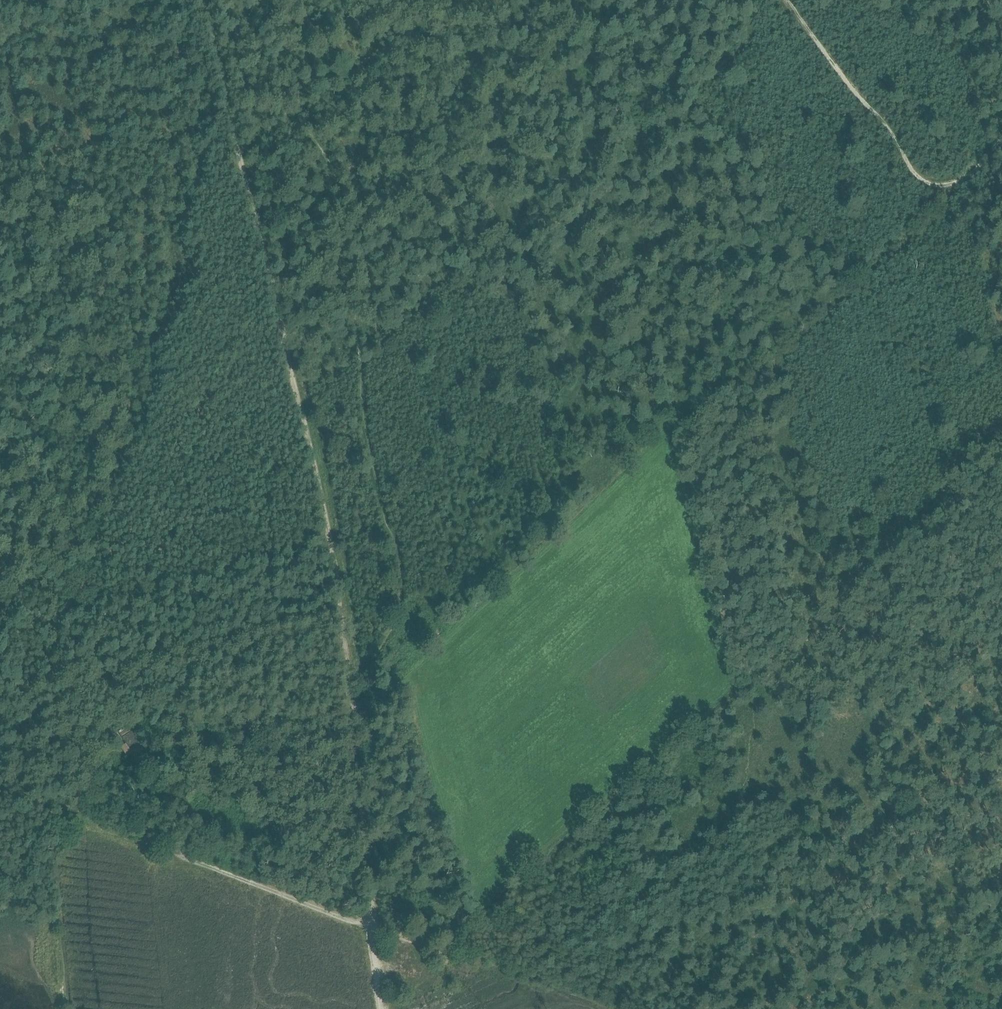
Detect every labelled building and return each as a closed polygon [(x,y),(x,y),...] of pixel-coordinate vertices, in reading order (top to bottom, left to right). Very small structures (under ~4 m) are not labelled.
[(134,757),(144,751),(129,728),(119,734),(126,744),(121,747),(127,757),(132,753),(134,757)] [(114,734),(109,737),(112,742),(118,739),(114,734)]
